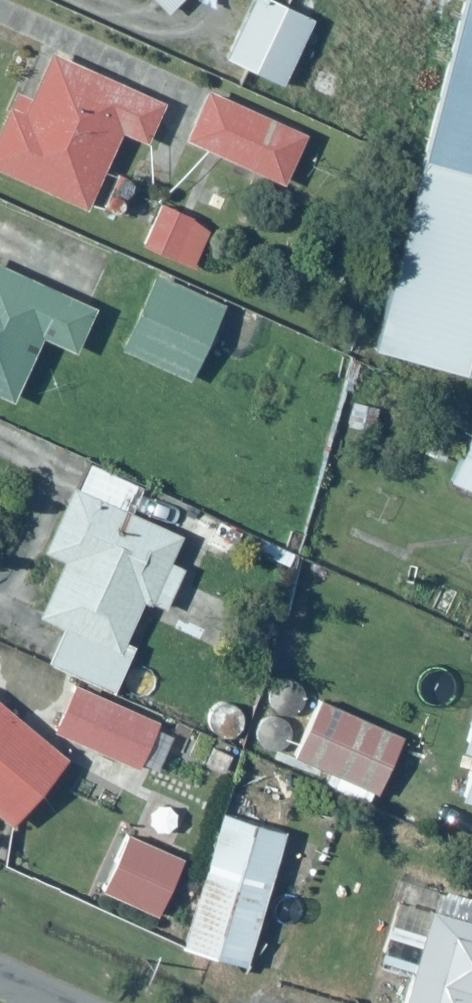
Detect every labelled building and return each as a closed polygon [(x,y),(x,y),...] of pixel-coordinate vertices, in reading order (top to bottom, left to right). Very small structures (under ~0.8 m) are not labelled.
[(168,14),(182,0),(154,0),(168,14)] [(283,0),(247,0),(220,54),(280,85),(315,16),(283,0)] [(391,105),(471,128),(471,0),(420,0),(391,105)] [(0,126),(0,167),(84,207),(121,129),(144,140),(163,102),(50,48),(21,109),(11,104),(0,126)] [(214,83),(187,134),(284,185),(311,134),(214,83)] [(391,105),(336,298),(464,334),(471,304),(471,128),(391,105)] [(162,202),(144,244),(196,266),(213,224),(162,202)] [(14,401),(44,336),(78,351),(98,308),(0,263),(0,394),(14,401)] [(226,299),(156,268),(120,350),(191,381),(226,299)] [(448,480),(471,491),(471,422),(448,480)] [(72,490),(66,487),(39,552),(58,559),(34,617),(58,626),(45,657),(118,687),(136,643),(124,638),(140,599),(167,610),(185,567),(170,561),(184,529),(134,508),(145,482),(86,458),(72,490)] [(157,719),(80,685),(59,733),(140,768),(142,762),(159,769),(174,735),(154,726),(157,719)] [(405,728),(313,690),(286,754),(379,792),(405,728)] [(457,754),(470,757),(460,799),(471,802),(471,694),(457,754)] [(7,821),(65,757),(0,701),(0,815),(7,821)] [(287,828),(220,808),(180,945),(247,964),(287,828)] [(185,859),(124,830),(97,888),(159,916),(185,859)] [(438,885),(432,907),(403,1002),(471,1002),(471,894),(438,885)]
